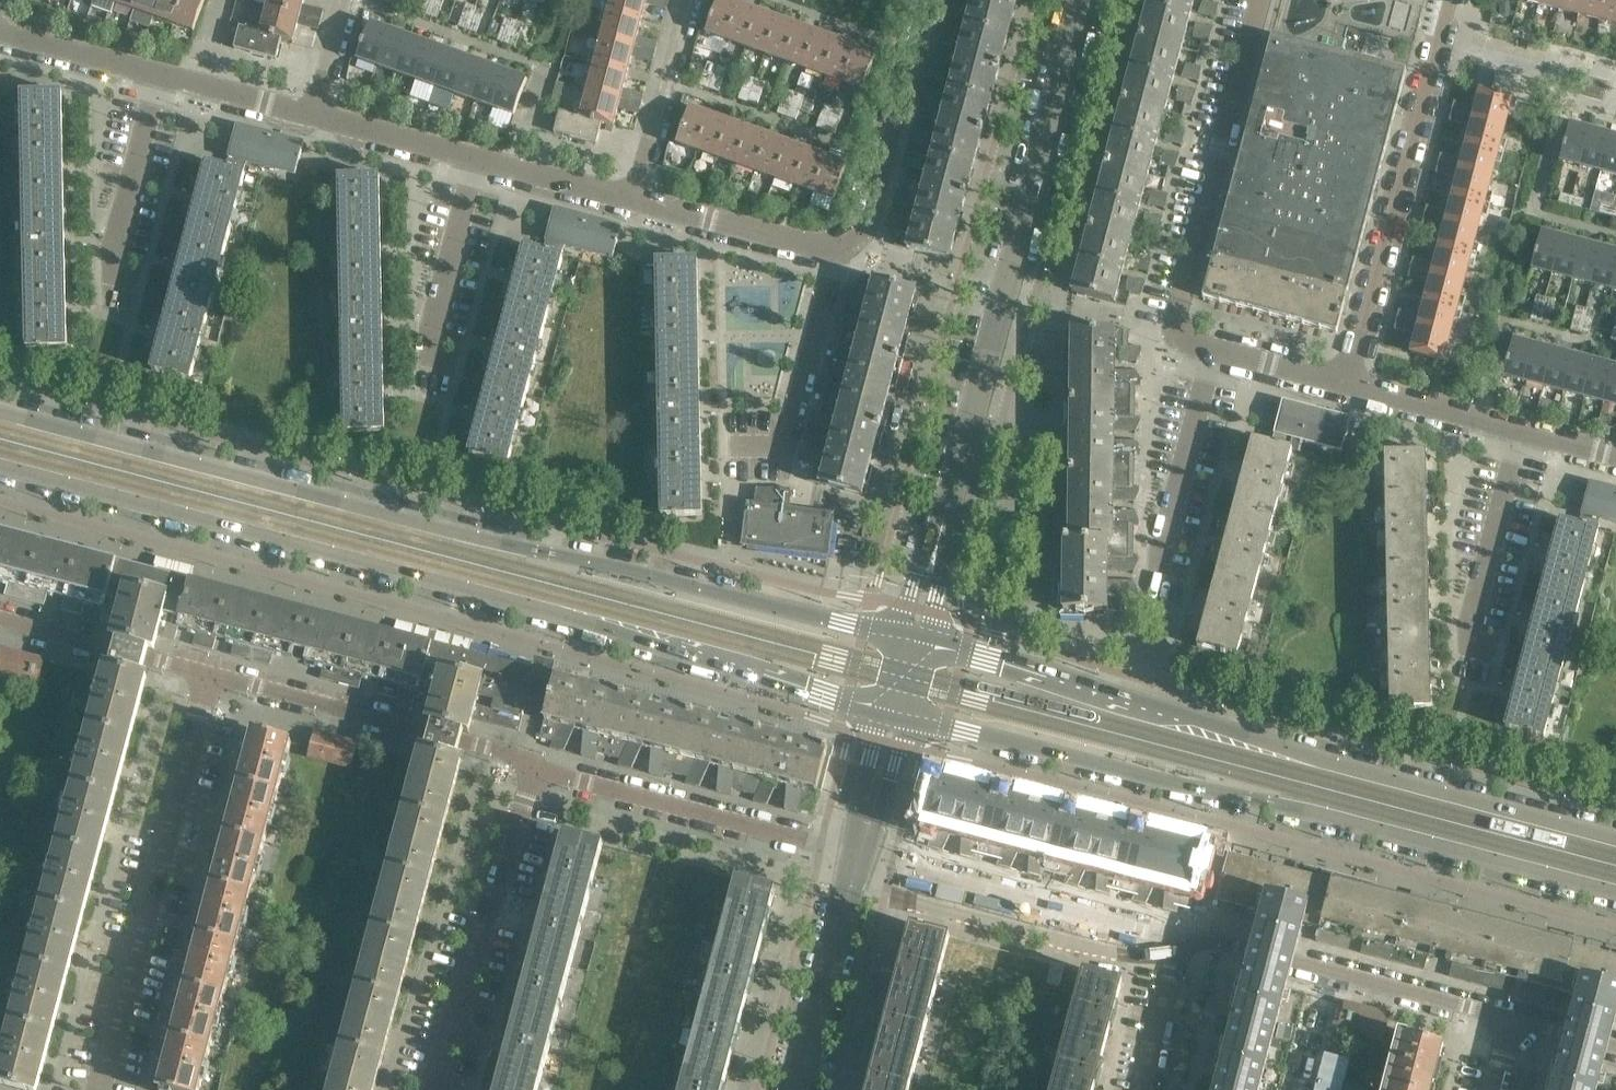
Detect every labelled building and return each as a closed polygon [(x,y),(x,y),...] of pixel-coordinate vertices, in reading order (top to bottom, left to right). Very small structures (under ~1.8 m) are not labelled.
[(138,0),(116,0),(116,2),(135,9),(138,0)] [(160,0),(138,0),(135,9),(154,16),(160,0)] [(182,0),(160,0),(154,16),(174,23),(182,0)] [(205,0),(182,0),(174,23),(194,31),(205,0)] [(304,0),(269,0),(267,6),(300,14),(304,0)] [(647,0),(612,0),(608,12),(641,21),(647,0)] [(669,0),(654,0),(652,5),(666,9),(669,0)] [(739,5),(725,0),(718,0),(706,33),(726,40),(739,5)] [(960,18),(963,4),(948,0),(943,14),(960,18)] [(1017,5),(998,0),(973,0),(966,25),(1008,36),(1010,29),(1012,30),(1014,23),(1012,23),(1017,5)] [(1195,0),(1150,0),(1148,6),(1190,17),(1195,0)] [(1218,4),(1204,0),(1203,0),(1199,14),(1216,19),(1218,4)] [(1562,0),(1540,0),(1539,4),(1559,9),(1562,0)] [(1583,0),(1562,0),(1559,9),(1580,15),(1583,0)] [(1605,0),(1583,0),(1580,15),(1600,20),(1605,0)] [(1600,20),(1615,24),(1615,0),(1605,0),(1600,20)] [(429,16),(433,4),(424,1),(420,13),(429,16)] [(437,19),(440,12),(442,8),(433,4),(429,16),(437,19)] [(472,18),(476,7),(467,4),(463,15),(472,18)] [(746,47),(758,12),(739,5),(726,40),(746,47)] [(293,41),(300,14),(267,6),(261,31),(260,32),(282,38),(293,41)] [(1182,49),(1189,21),(1190,17),(1148,6),(1146,13),(1144,12),(1142,19),(1144,19),(1140,37),(1182,49)] [(321,20),(324,11),(310,7),(307,16),(321,20)] [(480,22),(485,10),(476,7),(472,18),(480,22)] [(635,47),(641,21),(608,12),(601,38),(635,47)] [(765,54),(778,19),(758,12),(746,47),(765,54)] [(467,30),(472,18),(463,15),(459,27),(467,30)] [(319,29),(321,20),(307,16),(305,25),(319,29)] [(476,33),(479,26),(480,22),(472,18),(467,30),(476,33)] [(511,32),(515,21),(506,18),(502,29),(511,32)] [(785,61),(797,26),(778,19),(765,54),(785,61)] [(520,36),(524,24),(515,21),(511,32),(520,36)] [(377,66),(390,31),(370,23),(357,58),(377,66)] [(1209,42),(1213,28),(1196,23),(1194,38),(1209,42)] [(954,42),(957,28),(941,24),(937,38),(954,42)] [(1007,51),(1009,44),(1007,43),(1008,36),(966,25),(958,57),(1000,68),(1005,50),(1007,51)] [(276,59),(282,38),(260,32),(261,31),(240,26),(234,48),(276,59)] [(804,68),(817,33),(797,26),(785,61),(804,68)] [(507,44),(511,32),(502,29),(498,41),(507,44)] [(397,73),(409,38),(390,31),(377,66),(397,73)] [(515,47),(520,36),(511,32),(507,44),(515,47)] [(824,75),(836,40),(817,33),(804,68),(824,75)] [(1334,73),(1339,53),(1272,35),(1267,55),(1334,73)] [(1173,80),(1182,49),(1140,37),(1135,55),(1133,55),(1131,61),(1133,62),(1131,69),(1173,80)] [(416,80),(429,45),(409,38),(397,73),(416,80)] [(628,73),(635,47),(601,38),(595,64),(628,73)] [(655,52),(658,43),(644,39),(641,49),(655,52)] [(843,82),(856,47),(836,40),(824,75),(843,82)] [(436,87),(448,52),(429,45),(416,80),(436,87)] [(863,89),(876,55),(856,47),(843,82),(863,89)] [(653,61),(655,52),(641,49),(639,58),(653,61)] [(455,94),(468,59),(448,52),(436,87),(455,94)] [(1401,91),(1407,71),(1339,53),(1334,73),(1401,91)] [(1329,93),(1334,73),(1267,55),(1262,75),(1329,93)] [(995,86),(1000,68),(958,57),(949,89),(992,100),(993,93),(996,93),(997,86),(995,86)] [(475,101),(487,66),(468,59),(455,94),(475,101)] [(713,77),(718,65),(708,62),(704,73),(713,77)] [(1199,81),(1202,67),(1187,63),(1183,77),(1199,81)] [(621,99),(628,73),(595,64),(588,90),(621,99)] [(943,82),(946,67),(931,64),(926,78),(943,82)] [(723,80),(727,69),(718,65),(713,77),(723,80)] [(494,108),(507,73),(487,66),(475,101),(494,108)] [(1165,112),(1172,85),(1173,80),(1131,69),(1129,76),(1127,76),(1126,82),(1128,83),(1123,101),(1165,112)] [(1534,106),(1539,83),(1497,72),(1492,93),(1513,99),(1513,100),(1534,106)] [(514,115),(523,90),(527,80),(507,73),(494,108),(514,115)] [(709,89),(713,77),(704,73),(700,85),(709,89)] [(1396,111),(1401,91),(1334,73),(1329,93),(1396,111)] [(1323,113),(1329,93),(1262,75),(1256,95),(1323,113)] [(752,91),(756,79),(747,76),(743,88),(752,91)] [(719,92),(722,82),(723,80),(713,77),(709,89),(719,92)] [(762,94),(766,83),(756,79),(752,91),(762,94)] [(936,106),(941,92),(924,87),(921,101),(936,106)] [(1192,106),(1196,92),(1179,87),(1177,101),(1192,106)] [(748,103),(752,91),(743,88),(739,99),(748,103)] [(990,114),(992,107),(990,107),(992,100),(949,89),(941,120),(983,131),(988,114),(990,114)] [(614,126),(621,99),(588,90),(581,116),(581,117),(602,123),(614,126)] [(791,105),(795,93),(786,90),(782,102),(791,105)] [(1506,125),(1513,100),(1513,99),(1492,93),(1480,90),(1473,117),(1506,125)] [(642,104),(644,95),(630,91),(627,101),(642,104)] [(758,106),(761,96),(762,94),(752,91),(748,103),(758,106)] [(63,134),(63,112),(62,92),(22,94),(23,135),(63,134)] [(801,108),(805,97),(795,93),(791,105),(801,108)] [(1391,130),(1396,111),(1329,93),(1323,113),(1391,130)] [(1318,133),(1323,113),(1256,95),(1251,115),(1318,133)] [(639,114),(642,104),(627,101),(625,110),(639,114)] [(1157,144),(1165,112),(1123,101),(1118,119),(1116,118),(1114,125),(1116,125),(1114,132),(1157,144)] [(787,117),(791,105),(782,102),(778,113),(787,117)] [(1466,115),(1469,106),(1454,102),(1452,111),(1466,115)] [(830,119),(835,107),(825,104),(821,116),(830,119)] [(797,120),(800,110),(801,108),(791,105),(787,117),(797,120)] [(840,122),(844,111),(835,107),(830,119),(840,122)] [(697,150),(709,115),(690,108),(677,143),(697,150)] [(597,144),(602,123),(581,117),(581,116),(560,110),(554,132),(597,144)] [(1464,124),(1466,115),(1452,111),(1450,120),(1464,124)] [(1386,150),(1391,130),(1323,113),(1318,133),(1386,150)] [(717,157),(729,122),(709,115),(697,150),(717,157)] [(1313,153),(1318,133),(1251,115),(1246,135),(1313,153)] [(826,131),(830,119),(821,116),(817,127),(826,131)] [(1499,151),(1506,125),(1473,117),(1466,143),(1499,151)] [(836,134),(839,124),(840,122),(830,119),(826,131),(836,134)] [(979,149),(982,138),(983,131),(941,120),(933,152),(975,163),(977,156),(979,157),(981,150),(979,149)] [(736,164),(749,129),(729,122),(717,157),(736,164)] [(262,165),(270,134),(237,125),(229,156),(230,157),(227,168),(244,173),(247,161),(262,165)] [(1581,166),(1590,131),(1569,125),(1560,161),(1581,166)] [(926,145),(930,131),(914,127),(909,141),(926,145)] [(1182,145),(1186,131),(1170,127),(1166,140),(1182,145)] [(756,171),(768,136),(749,129),(736,164),(756,171)] [(1601,172),(1610,136),(1590,131),(1581,166),(1601,172)] [(1148,175),(1155,148),(1157,144),(1114,132),(1113,140),(1111,139),(1109,146),(1111,146),(1106,164),(1148,175)] [(1380,170),(1386,150),(1318,133),(1313,153),(1380,170)] [(64,205),(63,134),(23,135),(24,206),(64,205)] [(298,166),(304,143),(270,134),(262,165),(296,174),(298,166)] [(1308,173),(1313,153),(1246,135),(1240,155),(1308,173)] [(775,178),(788,143),(768,136),(756,171),(775,178)] [(1610,136),(1601,172),(1615,176),(1615,137),(1610,136)] [(795,185),(807,150),(788,143),(775,178),(795,185)] [(1492,177),(1499,151),(1466,143),(1459,169),(1492,177)] [(814,192),(826,157),(807,150),(795,185),(814,192)] [(919,169),(924,155),(907,150),(905,165),(919,169)] [(1175,169),(1179,155),(1163,150),(1160,165),(1175,169)] [(973,177),(975,171),(973,170),(975,163),(933,152),(924,184),(966,195),(971,177),(973,177)] [(1375,190),(1380,170),(1313,153),(1308,173),(1375,190)] [(1452,167),(1455,158),(1441,154),(1438,163),(1452,167)] [(1302,193),(1308,173),(1240,155),(1235,175),(1302,193)] [(834,199),(847,165),(826,157),(814,192),(834,199)] [(227,242),(246,173),(244,173),(227,168),(207,163),(189,232),(227,242)] [(1450,176),(1452,167),(1438,163),(1436,173),(1450,176)] [(1140,208),(1148,175),(1106,164),(1101,182),(1099,182),(1098,188),(1100,189),(1098,196),(1140,208)] [(1485,203),(1492,177),(1459,169),(1452,195),(1485,203)] [(1370,210),(1375,190),(1308,173),(1302,193),(1370,210)] [(1297,213),(1302,193),(1235,175),(1230,195),(1297,213)] [(381,218),(380,196),(380,176),(340,177),(340,219),(381,218)] [(962,213),(966,195),(924,184),(916,216),(958,227),(960,219),(962,220),(964,213),(962,213)] [(910,208),(913,194),(898,190),(893,204),(910,208)] [(1166,209),(1168,195),(1153,190),(1149,204),(1166,209)] [(1364,230),(1370,210),(1302,193),(1297,213),(1364,230)] [(1570,206),(1573,197),(1561,194),(1559,202),(1570,206)] [(1292,233),(1297,213),(1230,195),(1225,215),(1292,233)] [(1478,230),(1485,203),(1452,195),(1445,221),(1478,230)] [(1131,239),(1139,212),(1140,208),(1098,196),(1096,203),(1094,203),(1092,209),(1094,210),(1089,228),(1131,239)] [(1582,209),(1585,200),(1573,197),(1570,206),(1582,209)] [(1611,216),(1613,207),(1601,204),(1599,213),(1611,216)] [(66,276),(64,205),(24,206),(25,277),(66,276)] [(1439,219),(1441,210),(1427,206),(1424,216),(1439,219)] [(580,249),(588,218),(555,209),(546,240),(547,240),(544,252),(561,257),(564,245),(580,249)] [(1359,250),(1364,230),(1297,213),(1292,233),(1359,250)] [(902,232),(907,218),(891,214),(887,228),(902,232)] [(1159,233),(1162,219),(1146,215),(1143,229),(1159,233)] [(1287,253),(1292,233),(1225,215),(1219,235),(1287,253)] [(957,241),(958,234),(956,234),(958,227),(916,216),(907,248),(935,256),(935,258),(943,260),(944,258),(949,259),(954,241),(957,241)] [(1436,228),(1439,219),(1424,216),(1422,225),(1436,228)] [(382,289),(381,218),(340,219),(342,290),(382,289)] [(613,258),(622,227),(588,218),(580,249),(613,258)] [(1471,256),(1478,230),(1445,221),(1439,247),(1471,256)] [(1123,271),(1131,239),(1089,228),(1085,246),(1083,245),(1081,252),(1083,252),(1081,259),(1123,271)] [(209,311),(227,242),(189,232),(170,301),(209,311)] [(1354,270),(1359,250),(1292,233),(1287,253),(1354,270)] [(1552,274),(1562,238),(1541,233),(1531,268),(1552,274)] [(1281,273),(1287,253),(1219,235),(1214,255),(1281,273)] [(1572,279),(1582,243),(1562,238),(1552,274),(1572,279)] [(1592,284),(1602,249),(1582,243),(1572,279),(1592,284)] [(561,257),(544,252),(524,247),(506,316),(545,326),(563,257),(561,257)] [(1465,282),(1471,256),(1439,247),(1432,273),(1465,282)] [(1615,276),(1615,252),(1602,249),(1592,284),(1612,290),(1615,276)] [(1349,290),(1354,270),(1287,253),(1281,273),(1349,290)] [(1148,272),(1152,258),(1136,254),(1132,268),(1148,272)] [(1337,333),(1349,290),(1281,273),(1214,255),(1203,297),(1337,333)] [(1115,303),(1122,275),(1123,271),(1081,259),(1079,267),(1077,266),(1075,273),(1077,273),(1072,292),(1078,293),(1077,295),(1086,297),(1086,295),(1115,303)] [(1425,271),(1427,262),(1413,259),(1411,268),(1425,271)] [(698,301),(698,278),(697,260),(657,261),(658,302),(698,301)] [(1422,281),(1425,271),(1411,268),(1408,277),(1422,281)] [(1458,308),(1465,282),(1432,273),(1425,299),(1458,308)] [(67,347),(66,276),(25,277),(27,348),(67,347)] [(1142,296),(1146,282),(1129,277),(1127,292),(1142,296)] [(909,320),(913,318),(916,305),(917,305),(920,294),(916,293),(916,290),(874,279),(870,295),(866,309),(864,319),(860,332),(856,348),(903,360),(909,334),(906,330),(909,320)] [(383,360),(382,289),(342,290),(343,361),(383,360)] [(866,309),(870,295),(845,289),(843,293),(845,304),(866,309)] [(1543,310),(1546,298),(1537,296),(1534,308),(1543,310)] [(1552,312),(1555,301),(1546,298),(1543,310),(1552,312)] [(1451,334),(1458,308),(1425,299),(1418,325),(1451,334)] [(191,380),(209,311),(170,301),(152,370),(191,380)] [(699,373),(698,301),(658,302),(659,373),(699,373)] [(1583,321),(1586,309),(1577,306),(1574,318),(1583,321)] [(1540,322),(1543,310),(1534,308),(1531,320),(1540,322)] [(1592,323),(1595,311),(1586,309),(1583,321),(1592,323)] [(1549,324),(1552,312),(1543,310),(1540,322),(1549,324)] [(1411,324),(1413,314),(1399,311),(1397,320),(1411,324)] [(860,332),(864,319),(843,313),(836,321),(835,326),(860,332)] [(527,395),(545,326),(506,316),(488,385),(527,395)] [(1580,332),(1583,321),(1574,318),(1571,330),(1580,332)] [(1409,333),(1411,324),(1397,320),(1394,329),(1409,333)] [(1589,335),(1592,323),(1583,321),(1580,332),(1589,335)] [(1444,361),(1451,334),(1418,325),(1411,352),(1444,361)] [(1115,361),(1115,347),(1115,330),(1072,329),(1072,332),(1068,332),(1067,344),(1068,344),(1068,357),(1072,360),(1072,371),(1067,374),(1067,400),(1114,401),(1115,385),(1115,371),(1115,361)] [(1128,347),(1129,330),(1115,330),(1115,347),(1128,347)] [(1524,382),(1533,346),(1513,341),(1508,358),(1506,364),(1507,364),(1503,376),(1524,382)] [(1544,387),(1553,351),(1533,346),(1524,382),(1544,387)] [(1137,361),(1142,352),(1142,347),(1128,347),(1115,347),(1115,361),(1137,361)] [(888,398),(891,387),(896,386),(903,360),(856,348),(852,363),(848,377),(846,386),(842,400),(838,415),(885,428),(892,402),(888,398)] [(1564,392),(1574,356),(1553,351),(1544,387),(1564,392)] [(848,377),(852,363),(827,356),(826,361),(827,371),(848,377)] [(1584,397),(1594,362),(1574,356),(1564,392),(1584,397)] [(385,431),(383,360),(343,361),(345,432),(385,431)] [(1604,403),(1614,367),(1594,362),(1584,397),(1604,403)] [(1614,367),(1604,403),(1615,406),(1615,368),(1614,367)] [(1141,381),(1137,371),(1115,371),(1115,385),(1136,385),(1141,385),(1141,381)] [(701,444),(699,373),(659,373),(661,444),(701,444)] [(842,400),(846,386),(825,380),(818,389),(817,393),(842,400)] [(509,464),(527,395),(488,385),(469,454),(509,464)] [(1135,401),(1136,385),(1115,385),(1114,401),(1135,401)] [(1114,431),(1114,417),(1114,401),(1067,400),(1066,427),(1071,430),(1071,441),(1066,444),(1066,470),(1114,471),(1114,455),(1114,441),(1114,431)] [(1135,417),(1135,401),(1114,401),(1114,417),(1135,417)] [(1308,441),(1316,410),(1283,402),(1275,433),(1276,433),(1273,444),(1289,449),(1292,437),(1308,441)] [(1342,450),(1350,419),(1317,410),(1316,410),(1308,441),(1342,450)] [(870,466),(873,455),(878,453),(885,428),(838,415),(834,431),(831,444),(828,454),(825,468),(820,484),(863,495),(863,492),(867,493),(870,482),(873,469),(870,466)] [(1136,431),(1141,422),(1141,417),(1135,417),(1114,417),(1114,431),(1136,431)] [(831,444),(834,431),(809,424),(808,428),(810,439),(831,444)] [(1273,519),(1292,449),(1289,449),(1273,444),(1253,439),(1234,508),(1273,519)] [(1140,451),(1136,441),(1114,441),(1114,455),(1135,455),(1140,455),(1140,451)] [(702,515),(701,444),(661,444),(662,516),(702,515)] [(825,468),(828,454),(807,448),(801,457),(799,461),(825,468)] [(1426,494),(1426,470),(1426,453),(1385,453),(1386,495),(1426,494)] [(1135,471),(1135,455),(1114,455),(1114,471),(1135,471)] [(1113,501),(1113,487),(1114,471),(1066,470),(1065,497),(1070,500),(1070,511),(1065,514),(1065,541),(1108,541),(1113,541),(1113,525),(1113,511),(1113,501)] [(1134,487),(1135,471),(1114,471),(1113,487),(1134,487)] [(1615,520),(1615,489),(1590,483),(1582,514),(1600,518),(1615,523),(1615,520)] [(1135,501),(1140,492),(1140,487),(1134,487),(1113,487),(1113,501),(1135,501)] [(829,557),(834,514),(790,508),(791,489),(757,489),(755,503),(748,502),(742,546),(763,548),(829,557)] [(1427,529),(1427,509),(1426,494),(1386,495),(1387,530),(1427,529)] [(1255,588),(1273,519),(1234,508),(1216,577),(1255,588)] [(1139,521),(1135,511),(1113,511),(1113,525),(1134,525),(1139,526),(1139,521)] [(1596,530),(1600,518),(1582,514),(1579,525),(1596,530)] [(1596,530),(1579,525),(1560,520),(1541,589),(1580,600),(1599,531),(1596,530)] [(1134,542),(1134,525),(1113,525),(1113,541),(1134,542)] [(41,539),(0,529),(0,580),(9,582),(28,587),(41,539)] [(1428,565),(1427,529),(1387,530),(1387,566),(1428,565)] [(107,598),(117,560),(81,550),(41,539),(28,587),(48,592),(66,597),(85,602),(105,608),(107,598)] [(1108,571),(1108,557),(1108,541),(1065,541),(1065,542),(1060,542),(1060,554),(1061,554),(1061,567),(1065,569),(1065,581),(1061,583),(1060,613),(1059,614),(1060,615),(1062,615),(1085,615),(1085,616),(1086,616),(1086,615),(1104,615),(1106,612),(1107,612),(1108,595),(1108,581),(1108,571)] [(1134,557),(1134,542),(1113,541),(1108,541),(1108,557),(1134,557)] [(1134,571),(1139,562),(1139,557),(1134,557),(1108,557),(1108,571),(1134,571)] [(148,592),(154,569),(152,569),(151,571),(119,563),(119,560),(117,560),(107,598),(124,603),(128,587),(148,592)] [(1429,600),(1428,579),(1428,565),(1387,566),(1388,601),(1429,600)] [(178,626),(191,579),(188,579),(188,581),(156,573),(156,570),(154,569),(148,592),(168,597),(161,622),(178,626)] [(1237,656),(1255,588),(1216,577),(1198,646),(1237,656)] [(197,632),(209,587),(210,584),(191,579),(178,626),(197,631),(197,632)] [(1138,591),(1134,581),(1108,581),(1108,595),(1125,595),(1138,595),(1138,591)] [(25,600),(28,587),(9,582),(5,595),(25,600)] [(217,637),(229,589),(210,584),(209,587),(197,632),(217,637)] [(44,605),(48,592),(28,587),(25,600),(44,605)] [(145,661),(149,648),(154,649),(161,622),(168,597),(148,592),(128,587),(124,603),(117,629),(115,639),(119,640),(115,653),(112,668),(108,667),(92,727),(131,737),(147,677),(142,676),(145,661)] [(382,680),(394,633),(320,613),(265,599),(229,589),(217,637),(235,641),(274,652),(294,657),(296,648),(307,651),(305,660),(324,665),(320,678),(358,688),(361,675),(379,680),(382,680)] [(1562,669),(1580,600),(1541,589),(1523,659),(1562,669)] [(1125,612),(1125,595),(1108,595),(1107,612),(1125,612)] [(82,615),(85,602),(66,597),(62,610),(82,615)] [(1429,636),(1429,600),(1388,601),(1389,637),(1429,636)] [(213,650),(217,637),(197,632),(194,645),(213,650)] [(419,690),(432,643),(394,633),(382,680),(399,685),(419,690)] [(1430,672),(1430,652),(1429,636),(1389,637),(1389,672),(1430,672)] [(271,665),(274,652),(235,641),(232,655),(271,665)] [(433,708),(443,669),(463,675),(469,653),(467,652),(466,655),(434,646),(434,644),(432,643),(419,690),(416,703),(433,708)] [(15,653),(0,649),(0,650),(0,676),(8,678),(15,653)] [(22,682),(29,656),(15,653),(8,678),(22,682)] [(481,679),(487,660),(471,656),(472,653),(469,653),(463,675),(481,679)] [(38,686),(45,660),(29,656),(22,682),(38,686)] [(1544,737),(1562,669),(1523,659),(1505,727),(1544,737)] [(529,696),(526,695),(532,674),(534,675),(536,670),(531,669),(530,672),(508,666),(509,663),(504,662),(503,664),(487,660),(481,679),(482,680),(473,718),(519,731),(529,696)] [(461,744),(464,731),(469,732),(473,718),(482,680),(481,679),(463,675),(443,669),(433,708),(430,722),(435,723),(432,736),(428,751),(423,750),(406,810),(446,821),(462,760),(457,759),(461,744)] [(1431,707),(1430,672),(1389,672),(1390,708),(1431,707)] [(580,729),(591,687),(586,685),(578,678),(577,679),(576,678),(573,682),(556,677),(545,720),(561,724),(575,728),(580,729)] [(396,698),(399,685),(382,680),(379,680),(376,693),(396,698)] [(614,738),(626,692),(608,688),(608,687),(607,687),(606,685),(597,688),(591,687),(580,729),(584,730),(598,734),(614,738)] [(647,747),(658,705),(653,703),(646,696),(645,697),(644,696),(643,697),(626,692),(614,738),(629,742),(643,746),(647,747)] [(681,756),(693,710),(676,706),(676,705),(675,705),(674,703),(664,706),(658,705),(647,747),(652,748),(666,752),(681,756)] [(715,765),(726,722),(721,721),(714,714),(712,715),(712,714),(711,715),(693,710),(681,756),(697,760),(711,764),(715,765)] [(553,741),(561,724),(545,720),(540,738),(553,741)] [(749,774),(761,728),(744,724),(744,723),(743,723),(742,721),(732,724),(726,722),(715,765),(720,766),(734,770),(749,774)] [(564,751),(573,734),(575,728),(561,724),(553,741),(551,748),(564,751)] [(115,796),(131,737),(92,727),(76,786),(115,796)] [(783,783),(794,740),(789,739),(781,732),(780,733),(779,732),(779,733),(761,728),(749,774),(764,778),(778,781),(783,783)] [(597,753),(598,734),(584,730),(582,756),(596,760),(597,753)] [(278,793),(292,743),(292,742),(254,732),(241,783),(278,793)] [(323,761),(330,736),(316,732),(309,757),(323,761)] [(621,759),(629,742),(614,738),(598,734),(597,753),(621,759)] [(337,765),(344,739),(330,736),(323,761),(337,765)] [(351,769),(358,743),(344,739),(337,765),(351,769)] [(821,791),(831,756),(832,756),(834,746),(825,744),(825,745),(812,741),(811,740),(810,741),(810,739),(800,742),(794,740),(783,783),(787,784),(801,787),(818,792),(818,790),(821,791)] [(629,742),(621,759),(618,765),(632,769),(643,746),(629,742)] [(665,771),(666,752),(652,748),(650,774),(664,777),(665,771)] [(689,777),(697,760),(681,756),(666,752),(665,771),(689,777)] [(700,787),(708,769),(711,764),(697,760),(689,777),(686,783),(700,787)] [(732,789),(734,770),(720,766),(718,792),(732,795),(732,789)] [(756,795),(764,778),(749,774),(734,770),(732,789),(756,795)] [(959,829),(970,787),(964,785),(956,778),(955,779),(955,778),(954,779),(941,776),(941,775),(932,772),(929,782),(930,782),(921,817),(924,818),(923,820),(940,824),(954,828),(959,829)] [(767,805),(776,787),(778,781),(764,778),(756,795),(753,801),(767,805)] [(265,844),(278,793),(241,783),(227,834),(265,844)] [(800,807),(801,787),(787,784),(785,809),(799,813),(800,807)] [(992,838),(1004,792),(987,788),(986,787),(985,787),(985,785),(975,788),(970,787),(959,829),(963,830),(977,834),(992,838)] [(99,856),(115,796),(76,786),(60,845),(99,856)] [(813,810),(818,792),(801,787),(800,807),(813,810)] [(1026,847),(1038,805),(1031,803),(1024,796),(1023,797),(1022,796),(1021,797),(1004,792),(992,838),(1007,842),(1021,845),(1026,847)] [(1060,856),(1072,810),(1054,806),(1054,805),(1053,805),(1053,803),(1043,806),(1038,805),(1026,847),(1030,848),(1044,852),(1060,856)] [(430,880),(445,824),(446,821),(406,810),(391,869),(430,880)] [(1093,865),(1105,823),(1099,821),(1092,814),(1091,815),(1090,814),(1089,815),(1072,810),(1060,856),(1075,860),(1089,863),(1093,865)] [(932,841),(940,824),(923,820),(919,838),(932,841)] [(1127,874),(1140,828),(1122,823),(1122,822),(1121,823),(1120,821),(1110,824),(1105,823),(1093,865),(1098,866),(1112,869),(1127,874)] [(943,851),(951,833),(954,828),(940,824),(932,841),(929,847),(943,851)] [(1161,882),(1173,840),(1167,839),(1160,832),(1159,833),(1158,832),(1157,833),(1140,828),(1127,874),(1143,878),(1157,881),(1161,882)] [(975,853),(977,834),(963,830),(961,856),(975,859),(975,853)] [(251,895),(265,844),(227,834),(214,885),(251,895)] [(987,856),(992,838),(977,834),(975,853),(987,856)] [(586,908),(600,854),(603,845),(564,835),(547,898),(586,908)] [(1000,859),(1007,842),(992,838),(987,856),(1000,859)] [(1196,891),(1207,849),(1191,845),(1190,840),(1189,841),(1188,839),(1178,842),(1173,840),(1161,882),(1166,884),(1180,887),(1196,891)] [(1011,869),(1019,851),(1021,845),(1007,842),(1000,859),(997,865),(1011,869)] [(84,915),(99,856),(60,845),(45,905),(84,915)] [(1043,877),(1043,870),(1044,852),(1030,848),(1028,874),(1043,877)] [(1055,874),(1060,856),(1044,852),(1043,870),(1055,874)] [(1067,877),(1075,860),(1060,856),(1055,874),(1067,877)] [(1288,900),(1294,874),(1228,857),(1217,900),(1263,913),(1268,894),(1288,900)] [(1078,887),(1086,869),(1089,863),(1075,860),(1067,877),(1064,883),(1078,887)] [(1111,888),(1112,869),(1098,866),(1096,891),(1110,895),(1111,888)] [(414,939),(429,883),(430,880),(391,869),(375,928),(414,939)] [(1123,891),(1127,874),(1112,869),(1111,888),(1123,891)] [(1135,895),(1143,878),(1127,874),(1123,891),(1135,895)] [(1359,938),(1370,894),(1371,891),(1333,881),(1332,884),(1294,874),(1288,900),(1307,905),(1303,923),(1320,928),(1317,941),(1349,950),(1352,936),(1359,938)] [(1146,905),(1154,887),(1157,881),(1143,878),(1135,895),(1132,901),(1146,905)] [(759,954),(775,891),(775,890),(737,880),(720,944),(759,954)] [(1179,906),(1180,887),(1166,884),(1164,909),(1178,913),(1179,906)] [(238,946),(251,895),(214,885),(200,936),(238,946)] [(1191,910),(1196,891),(1180,887),(1179,906),(1191,910)] [(1396,948),(1408,904),(1409,901),(1371,891),(1370,894),(1359,938),(1365,940),(1396,948)] [(1286,987),(1295,951),(1298,941),(1303,923),(1307,905),(1288,900),(1268,894),(1263,913),(1262,919),(1259,918),(1256,930),(1259,930),(1258,931),(1247,977),(1242,992),(1240,992),(1237,1003),(1239,1004),(1233,1028),(1272,1038),(1286,987)] [(571,966),(586,908),(547,898),(532,957),(571,966)] [(1485,971),(1496,927),(1497,924),(1452,912),(1409,901),(1408,904),(1396,948),(1365,940),(1362,953),(1424,970),(1428,956),(1435,958),(1437,951),(1442,952),(1448,954),(1447,961),(1453,963),(1485,971)] [(68,974),(84,915),(45,905),(29,964),(68,974)] [(1523,981),(1534,937),(1535,934),(1497,924),(1496,927),(1485,971),(1516,979),(1523,981)] [(933,1000),(950,936),(911,926),(894,990),(933,1000)] [(399,998),(414,939),(375,928),(360,987),(399,998)] [(1561,991),(1572,947),(1573,944),(1535,934),(1534,937),(1523,981),(1529,983),(1561,991)] [(224,997),(238,946),(200,936),(187,987),(224,997)] [(743,1012),(759,954),(720,944),(705,1002),(743,1012)] [(1603,983),(1610,957),(1611,954),(1573,944),(1572,947),(1561,991),(1579,996),(1583,978),(1603,983)] [(1611,954),(1610,957),(1603,983),(1615,986),(1615,955),(1611,954)] [(555,1025),(571,966),(532,957),(517,1015),(555,1025)] [(1481,985),(1485,971),(1453,963),(1450,976),(1481,985)] [(52,1033),(68,974),(29,964),(13,1023),(52,1033)] [(1054,964),(1048,984),(1061,988),(1067,967),(1054,964)] [(1513,993),(1516,979),(1485,971),(1481,985),(1513,993)] [(1106,1046),(1123,982),(1084,972),(1067,1036),(1106,1046)] [(1614,1020),(1615,1013),(1615,986),(1603,983),(1583,978),(1579,996),(1577,1002),(1575,1002),(1571,1013),(1574,1014),(1558,1075),(1555,1075),(1552,1086),(1554,1087),(1554,1089),(1596,1089),(1601,1070),(1613,1024),(1614,1020)] [(1557,1005),(1561,991),(1529,983),(1525,996),(1557,1005)] [(211,1047),(224,997),(187,987),(173,1038),(211,1047)] [(383,1057),(399,998),(360,987),(344,1046),(383,1057)] [(918,1058),(933,1000),(894,990),(879,1048),(918,1058)] [(1290,991),(1280,1032),(1292,1035),(1303,994),(1290,991)] [(736,1041),(743,1012),(705,1002),(697,1031),(736,1041)] [(1355,1033),(1361,1008),(1345,1004),(1339,1029),(1355,1033)] [(1369,1037),(1376,1012),(1361,1008),(1355,1033),(1369,1037)] [(1383,1041),(1390,1015),(1376,1012),(1369,1037),(1383,1041)] [(540,1083),(555,1025),(517,1015),(501,1073),(540,1083)] [(47,1054),(52,1033),(13,1023),(0,1073),(0,1084),(23,1089),(37,1089),(47,1054)] [(1272,1038),(1233,1028),(1227,1052),(1224,1051),(1221,1063),(1224,1063),(1217,1087),(1229,1089),(1259,1089),(1272,1038)] [(728,1070),(736,1041),(697,1031),(689,1060),(728,1070)] [(1106,1046),(1067,1036),(1053,1089),(1094,1089),(1106,1046)] [(1438,1066),(1443,1046),(1406,1036),(1392,1087),(1402,1089),(1431,1089),(1438,1066)] [(211,1047),(173,1038),(160,1089),(162,1089),(200,1089),(211,1047)] [(1326,1042),(1303,1038),(1293,1089),(1345,1089),(1351,1056),(1324,1051),(1326,1042)] [(383,1057),(344,1046),(332,1089),(374,1089),(383,1057)] [(918,1058),(879,1048),(868,1089),(909,1089),(918,1058)] [(728,1070),(689,1060),(681,1089),(723,1089),(728,1070)] [(540,1083),(501,1073),(497,1089),(538,1089),(540,1083)]
